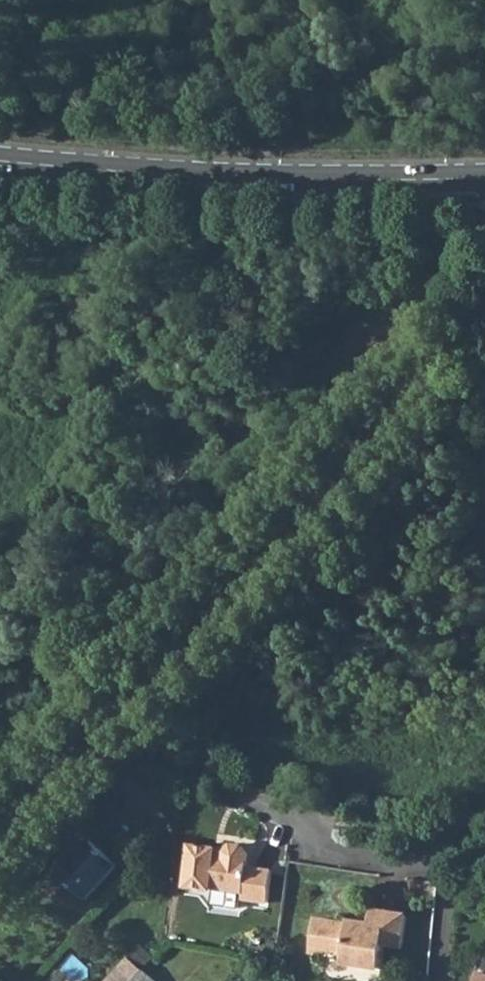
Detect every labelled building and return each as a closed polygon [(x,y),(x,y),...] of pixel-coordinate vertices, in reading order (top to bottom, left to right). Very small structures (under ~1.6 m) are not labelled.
[(52,870),(84,898),(116,865),(89,840),(72,857),(68,854),(52,870)] [(179,887),(210,892),(211,889),(242,893),(241,900),(266,903),(270,870),(247,867),(248,855),(240,847),(231,846),(225,852),(224,857),(216,855),(217,849),(185,845),(179,887)] [(308,949),(323,951),(328,946),(342,948),(341,959),(377,965),(381,943),(398,946),(403,913),(369,908),(367,924),(312,917),(308,949)] [(138,976),(127,966),(112,980),(133,980),(138,976)] [(143,970),(138,976),(133,980),(154,980),(143,970)] [(477,971),(474,980),(484,980),(484,974),(477,971)]
